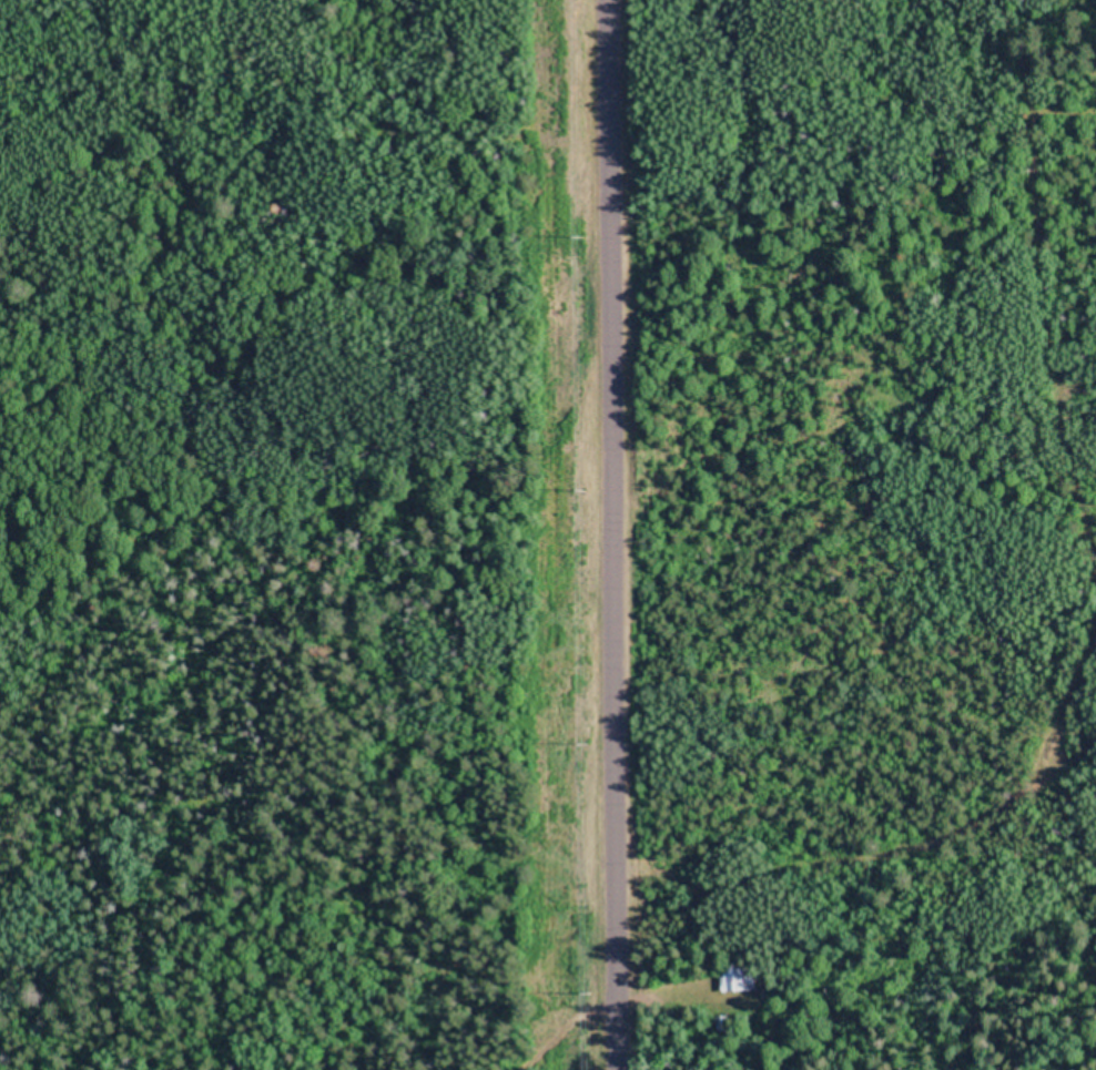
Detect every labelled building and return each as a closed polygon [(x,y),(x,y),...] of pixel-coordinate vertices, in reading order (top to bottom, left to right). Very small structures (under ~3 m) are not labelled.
[(730,991),(759,991),(759,977),(756,977),(756,968),(730,968),(730,991)]
